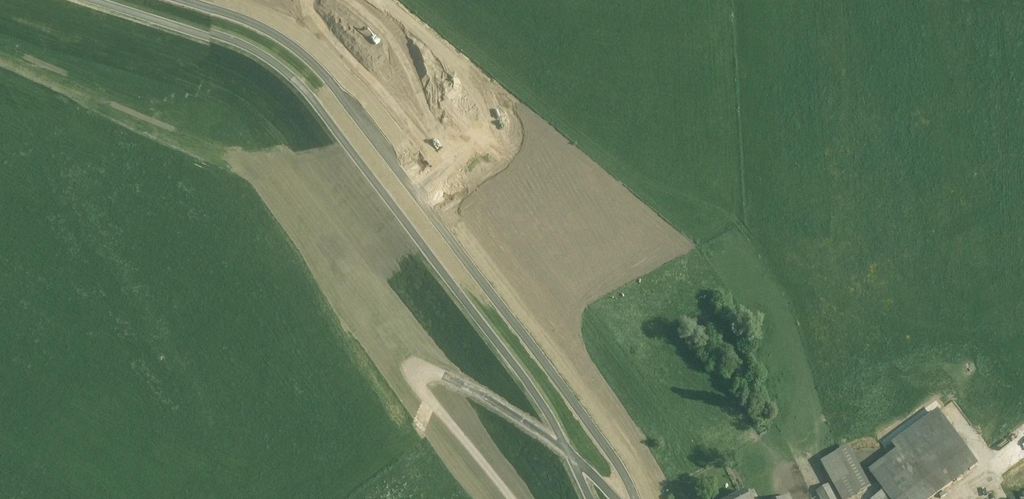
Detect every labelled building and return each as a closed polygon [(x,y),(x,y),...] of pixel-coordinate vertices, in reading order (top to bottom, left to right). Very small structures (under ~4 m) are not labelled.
[(981,466),(941,411),(892,445),(897,452),(868,472),(883,492),(874,498),(937,498),(981,466)] [(820,459),(831,481),(815,488),(820,498),(846,498),(870,488),(850,445),(820,459)] [(752,490),(735,498),(756,498),(752,490)]
